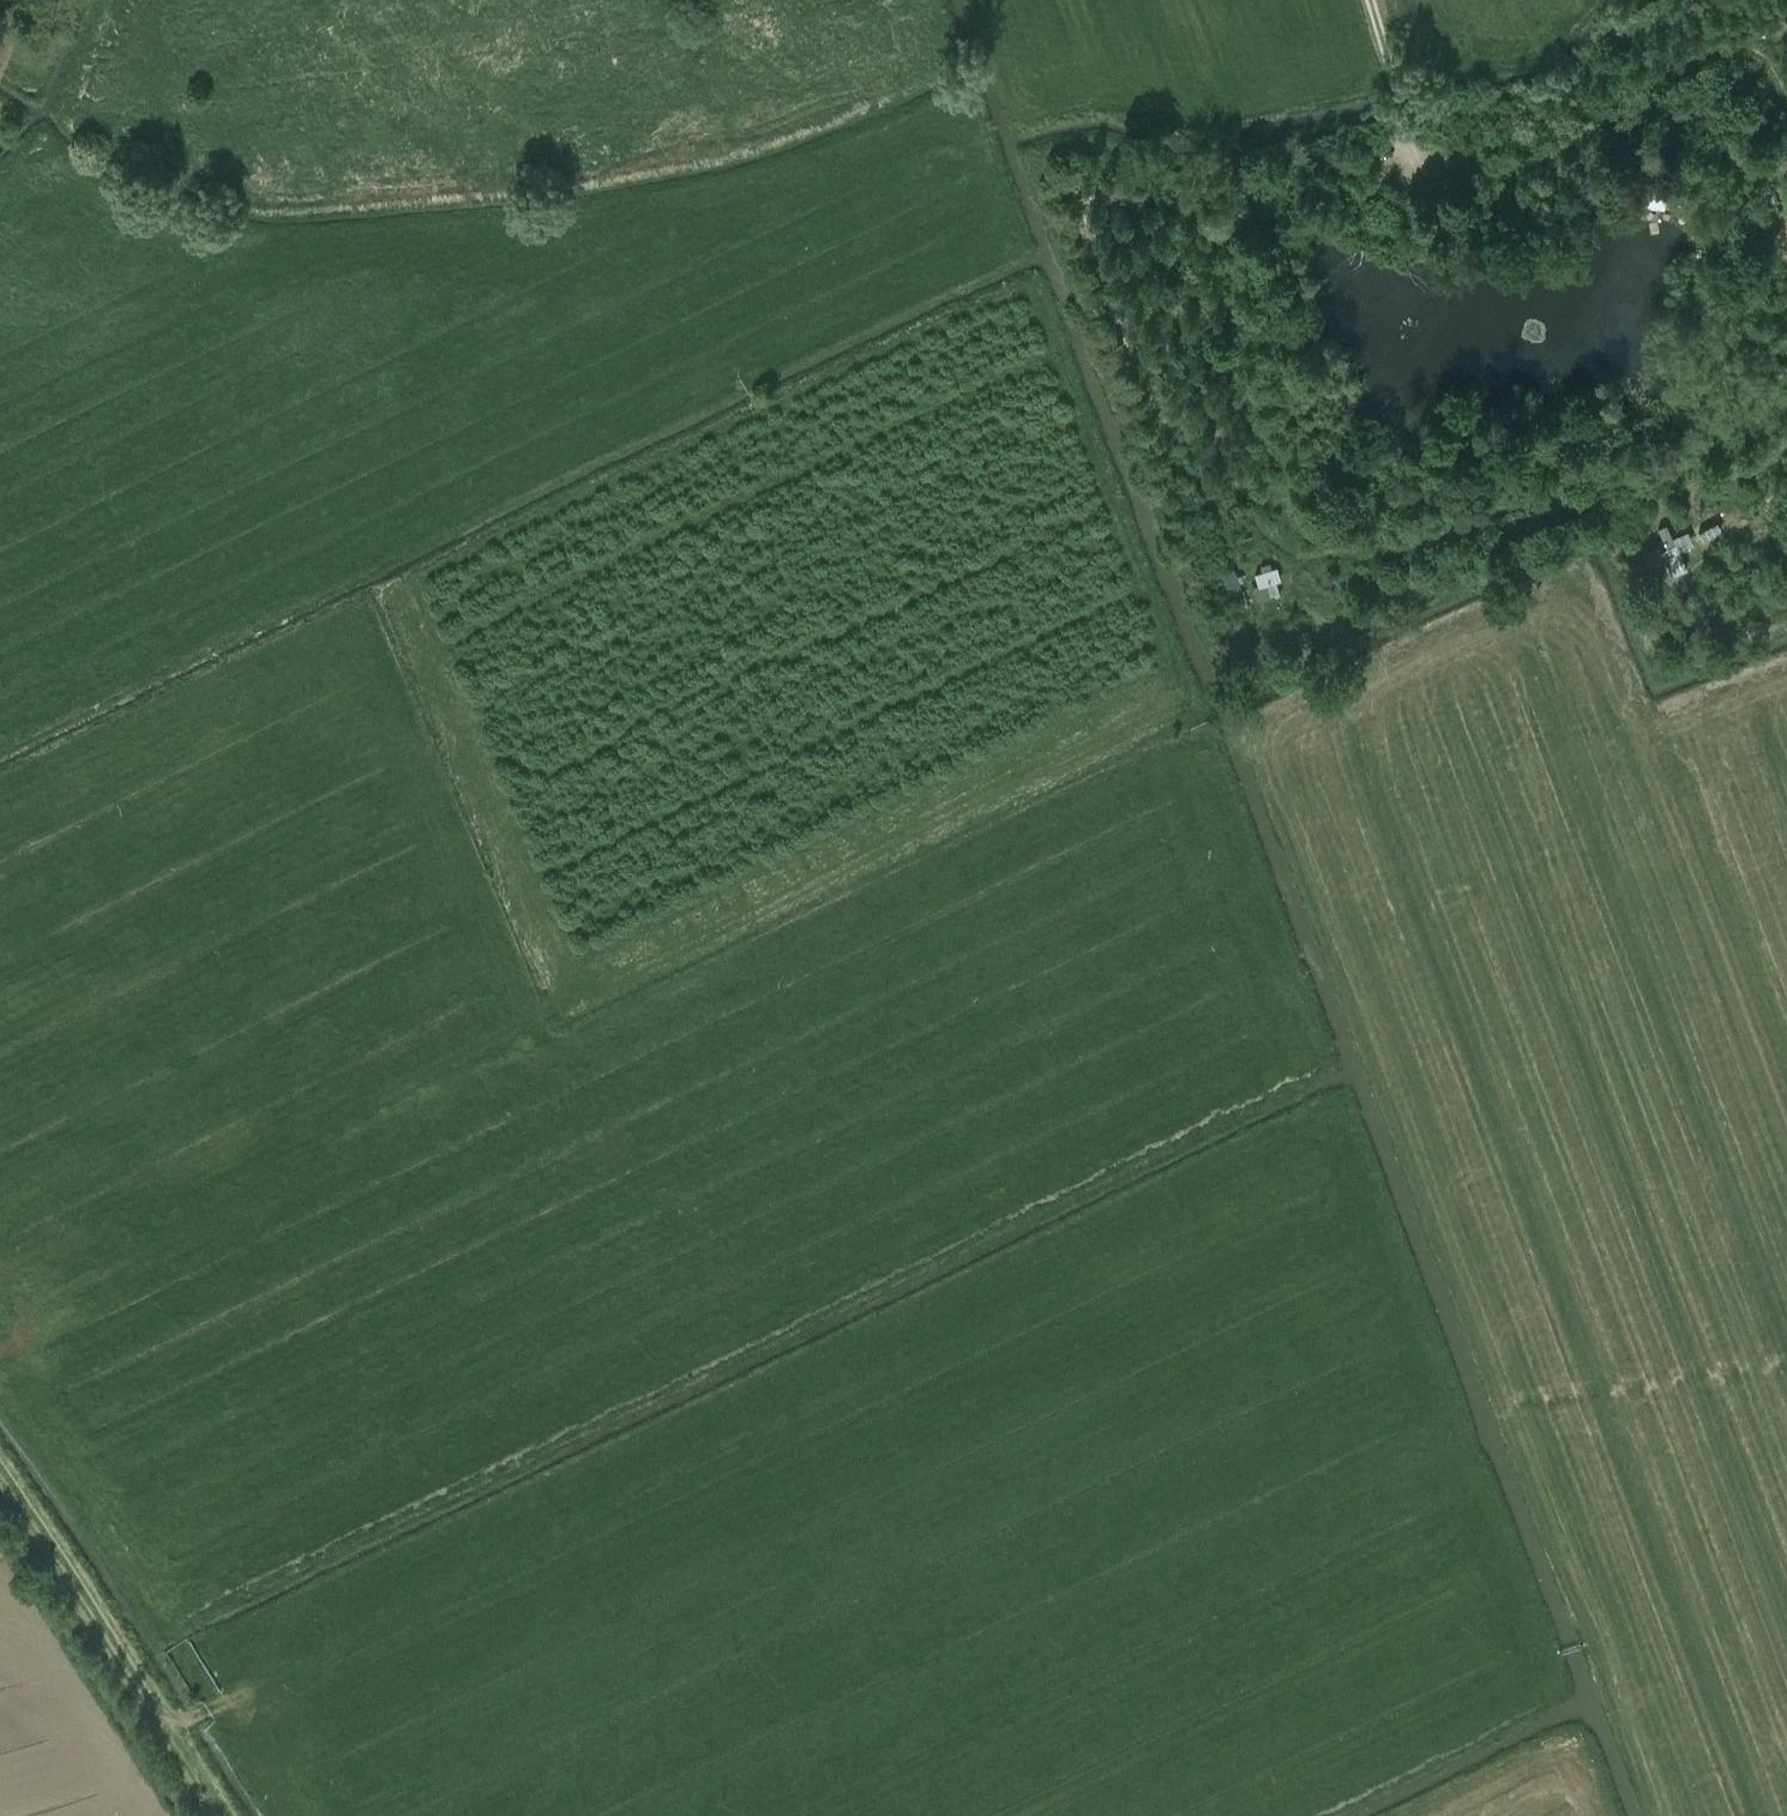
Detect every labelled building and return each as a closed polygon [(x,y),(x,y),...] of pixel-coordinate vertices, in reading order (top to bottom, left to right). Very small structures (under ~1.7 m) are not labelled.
[(1624,204),(1665,208),(1668,183),(1626,179),(1624,204)]
